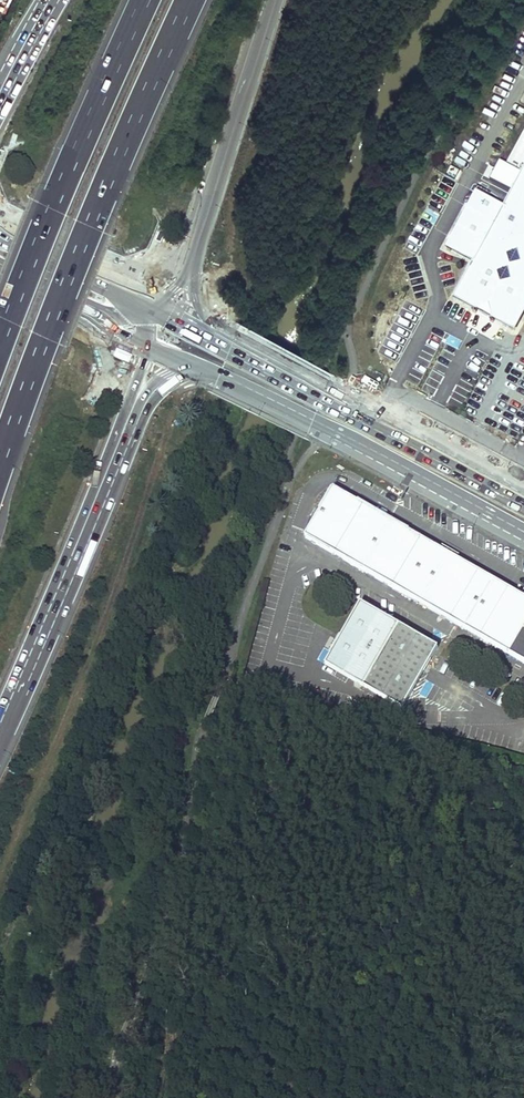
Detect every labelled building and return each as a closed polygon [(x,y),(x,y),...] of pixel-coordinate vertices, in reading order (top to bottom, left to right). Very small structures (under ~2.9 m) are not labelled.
[(506,164),(499,160),(489,178),(512,191),(506,202),(503,207),(481,195),(475,192),(446,247),(474,262),(454,299),(477,311),(514,331),(523,312),(523,130),(506,164)] [(305,535),(523,659),(523,594),(333,486),(305,535)] [(438,644),(360,599),(325,661),(403,705),(438,644)]
